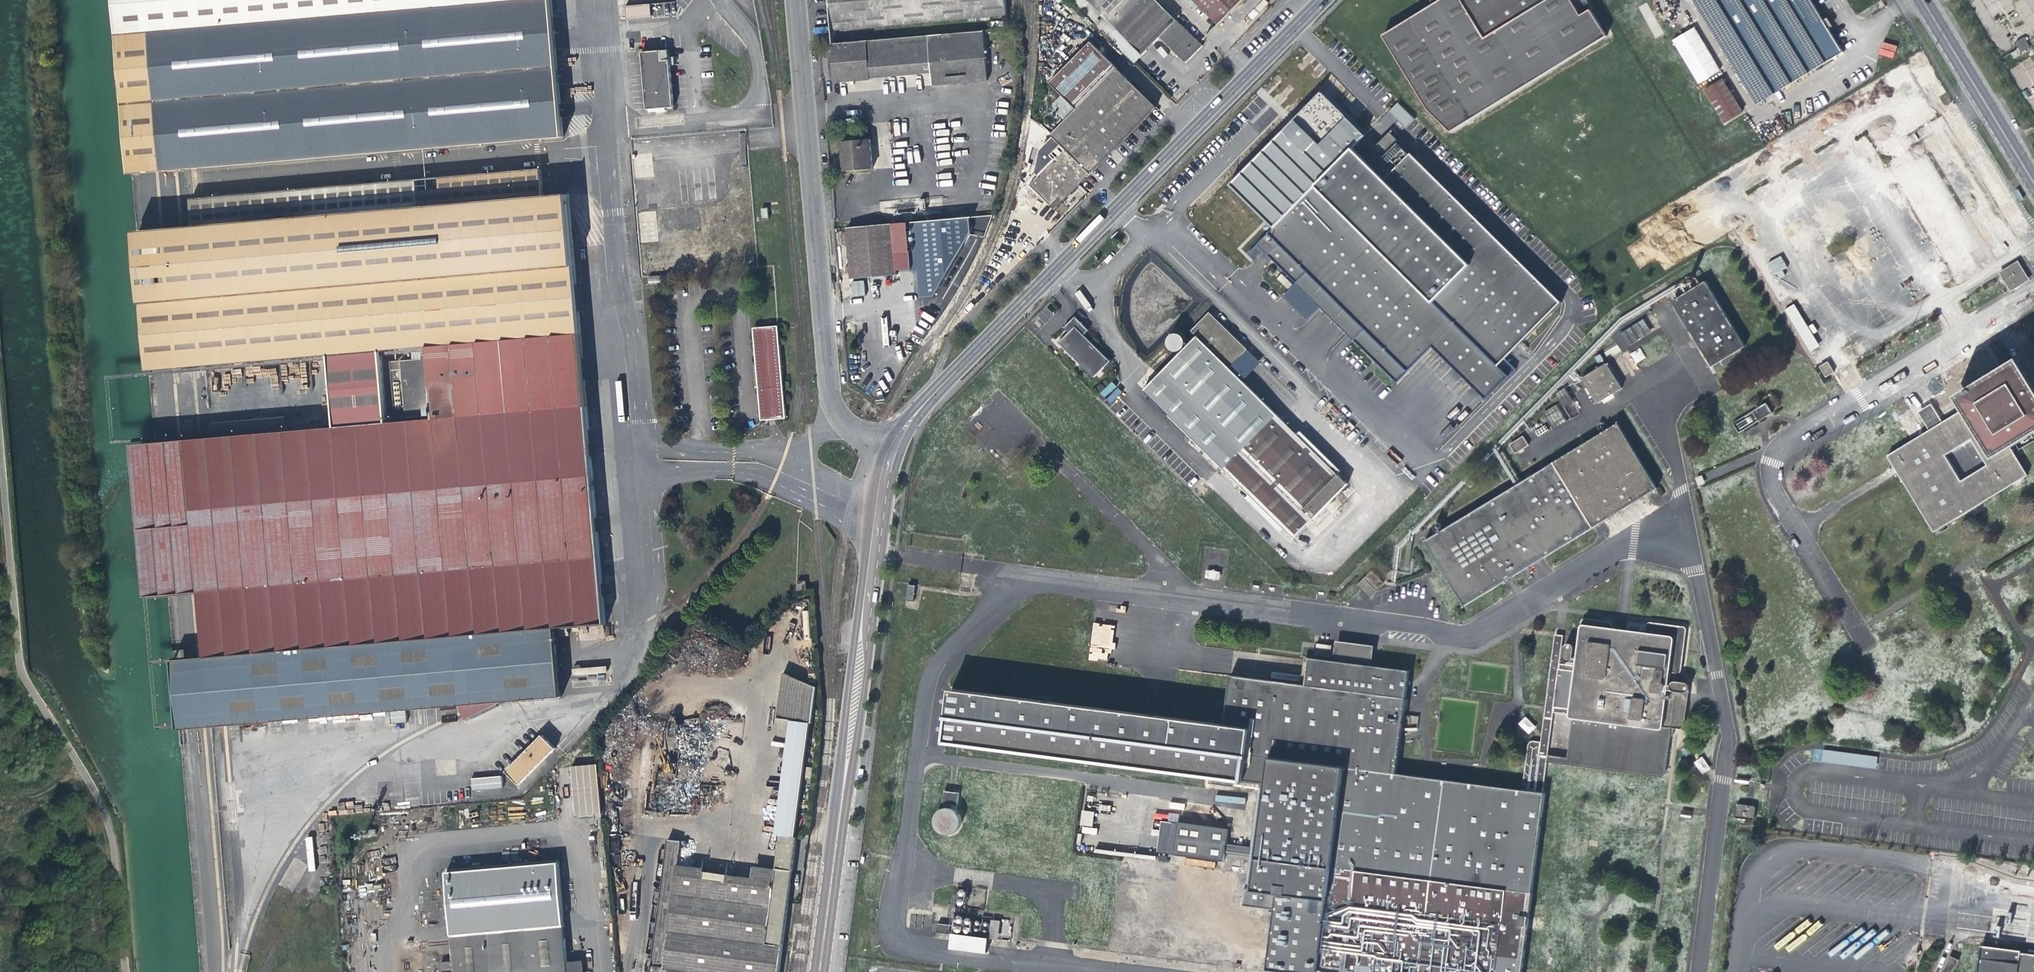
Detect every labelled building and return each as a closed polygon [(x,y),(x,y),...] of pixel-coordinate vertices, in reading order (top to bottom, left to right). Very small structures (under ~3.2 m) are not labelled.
[(274,162),(344,156),(565,137),(553,0),(110,0),(126,174),(274,162)] [(1006,0),(831,0),(833,30),(1007,14),(1006,0)] [(1071,3),(1126,57),(1130,60),(1146,45),(1158,32),(1186,59),(1204,41),(1177,15),(1182,11),(1170,0),(1074,0),(1071,3)] [(1221,20),(1240,0),(1199,0),(1221,20)] [(1436,3),(1422,11),(1385,34),(1430,109),(1453,131),(1610,36),(1593,9),(1584,15),(1583,13),(1575,0),(1435,0),(1436,3)] [(1844,58),(1826,28),(1810,0),(1693,0),(1757,108),(1844,58)] [(2033,17),(2033,0),(2025,0),(2033,17)] [(628,7),(628,18),(652,16),(651,5),(628,7)] [(1672,40),(1698,83),(1719,70),(1693,27),(1672,40)] [(988,79),(985,30),(832,45),(835,82),(873,79),(872,77),(932,71),(933,84),(988,79)] [(1329,49),(1319,40),(1309,51),(1318,60),(1328,50),(1329,49)] [(1075,110),(1116,68),(1103,54),(1089,41),(1048,83),(1075,110)] [(1893,58),(1897,45),(1883,42),(1879,54),(1893,58)] [(2013,58),(2022,52),(2017,43),(2007,48),(2013,58)] [(645,53),(649,109),(676,106),(671,50),(645,53)] [(1116,68),(1075,110),(1050,136),(1052,138),(1039,151),(1034,175),(1039,178),(1029,188),(1053,210),(1084,181),(1104,160),(1156,106),(1116,68)] [(1724,124),(1742,113),(1722,79),(1704,90),(1724,124)] [(1293,138),(1283,129),(1278,134),(1274,138),(1269,143),(1264,148),(1260,152),(1256,156),(1251,161),(1247,166),(1242,170),(1238,174),(1234,179),(1231,182),(1273,224),(1248,250),(1254,256),(1263,247),(1297,280),(1308,269),(1365,325),(1354,336),(1398,379),(1433,343),(1486,395),(1516,365),(1506,355),(1561,298),(1469,209),(1388,129),(1362,155),(1351,145),(1364,132),(1327,96),(1307,117),(1302,121),(1306,125),(1301,130),(1293,138)] [(1406,128),(1414,119),(1397,102),(1389,111),(1406,128)] [(848,172),(872,169),(869,140),(845,143),(848,172)] [(298,431),(171,442),(184,594),(202,592),(207,659),(317,650),(559,625),(608,619),(576,272),(570,195),(545,197),(543,170),(398,183),(277,194),(192,202),(194,228),(126,232),(140,372),(291,360),(410,349),(429,347),(430,357),(411,360),(406,360),(406,369),(410,410),(411,421),(298,431)] [(654,224),(654,232),(665,230),(664,222),(654,224)] [(892,225),(849,229),(853,279),(896,275),(895,255),(910,254),(907,224),(892,225)] [(2019,284),(2029,279),(2019,260),(2010,264),(1999,270),(2002,274),(2010,289),(2019,284)] [(852,296),(865,295),(863,280),(851,282),(852,296)] [(1679,301),(1688,316),(1718,369),(1753,350),(1714,282),(1679,301)] [(1809,352),(1819,346),(1794,303),(1785,309),(1809,352)] [(1197,338),(1231,367),(1249,348),(1210,309),(1188,330),(1197,338)] [(1066,324),(1072,331),(1067,336),(1061,342),(1096,376),(1110,361),(1086,337),(1092,331),(1076,314),(1066,324)] [(1628,343),(1653,328),(1646,315),(1621,330),(1628,343)] [(784,414),(777,323),(752,325),(759,416),(784,414)] [(1170,351),(1172,352),(1173,353),(1175,354),(1177,354),(1179,353),(1181,353),(1183,351),(1184,350),(1185,348),(1185,346),(1185,344),(1185,342),(1183,340),(1182,339),(1180,338),(1178,337),(1176,337),(1174,337),(1172,338),(1171,339),(1170,341),(1169,343),(1168,345),(1169,347),(1169,349),(1170,351)] [(1231,367),(1197,338),(1146,391),(1295,538),(1349,485),(1231,367)] [(410,349),(411,360),(430,357),(429,347),(410,349)] [(1631,353),(1635,363),(1645,358),(1640,348),(1631,353)] [(1957,412),(1941,422),(1931,405),(1925,409),(1919,413),(1929,430),(1887,454),(1896,470),(1932,531),(2027,475),(2010,447),(2015,444),(2019,450),(2033,441),(2033,440),(2030,433),(2033,430),(2033,397),(2012,360),(1948,398),(1957,412)] [(1827,362),(1819,367),(1825,378),(1834,373),(1827,362)] [(1600,405),(1624,391),(1609,365),(1585,379),(1600,405)] [(399,411),(410,410),(406,369),(389,370),(392,403),(398,402),(399,411)] [(1111,381),(1099,393),(1110,404),(1122,392),(1111,381)] [(1773,411),(1767,400),(1733,421),(1739,432),(1773,411)] [(1422,539),(1448,582),(1456,595),(1462,604),(1657,490),(1619,426),(1422,539)] [(1522,437),(1509,446),(1514,455),(1527,446),(1522,437)] [(149,596),(184,594),(171,442),(135,445),(149,596)] [(1208,579),(1219,579),(1219,571),(1208,571),(1208,579)] [(804,589),(803,580),(796,581),(796,589),(804,589)] [(908,600),(909,584),(903,584),(901,599),(908,600)] [(692,608),(706,594),(701,590),(688,603),(692,608)] [(1521,791),(1394,774),(1407,671),(1370,667),(1332,662),(1306,659),(1304,686),(1229,677),(1221,727),(945,691),(938,744),(1260,786),(1251,847),(1227,844),(1226,853),(1249,856),(1242,905),(1271,909),(1265,970),(1277,971),(1522,971),(1547,763),(1661,777),(1666,773),(1671,727),(1683,728),(1688,691),(1686,684),(1678,682),(1686,630),(1684,627),(1628,618),(1626,631),(1610,628),(1611,622),(1582,619),(1579,626),(1575,659),(1570,659),(1572,649),(1571,646),(1568,644),(1564,644),(1561,648),(1562,643),(1553,642),(1540,742),(1533,741),(1530,742),(1528,743),(1527,746),(1521,791)] [(1112,651),(1115,626),(1093,623),(1088,659),(1107,662),(1108,650),(1112,651)] [(323,715),(566,695),(559,625),(317,650),(207,659),(167,661),(173,731),(193,728),(323,715)] [(1335,641),(1332,662),(1370,667),(1373,647),(1335,641)] [(783,670),(778,714),(787,716),(812,720),(816,686),(783,670)] [(795,833),(812,720),(787,716),(773,831),(777,831),(795,833)] [(1525,717),(1518,724),(1529,734),(1536,727),(1525,717)] [(522,784),(557,748),(544,734),(508,771),(522,784)] [(1876,767),(1877,755),(1813,750),(1812,762),(1876,767)] [(1710,769),(1702,757),(1694,763),(1703,774),(1710,769)] [(573,817),(599,816),(597,764),(571,766),(573,817)] [(501,788),(501,776),(470,777),(471,789),(501,788)] [(942,800),(955,802),(956,794),(943,792),(942,800)] [(931,826),(953,835),(962,813),(940,804),(931,826)] [(1753,821),(1754,810),(1754,808),(1752,807),(1738,805),(1736,806),(1735,807),(1733,819),(1753,822),(1753,821)] [(1092,826),(1094,812),(1081,810),(1079,824),(1092,826)] [(1178,854),(1181,823),(1162,820),(1159,853),(1178,854)] [(1227,844),(1229,828),(1181,823),(1178,854),(1226,859),(1226,853),(1227,844)] [(666,840),(649,971),(777,971),(786,902),(795,833),(777,831),(771,871),(753,869),(752,877),(733,874),(734,866),(677,859),(679,841),(666,840)] [(565,924),(568,924),(561,847),(519,851),(526,927),(466,932),(468,957),(455,958),(457,971),(569,971),(565,924)] [(991,919),(988,938),(997,939),(1000,920),(991,919)] [(1000,919),(999,936),(1010,937),(1010,920),(1000,919)] [(946,922),(933,921),(932,932),(944,934),(946,922)] [(984,938),(947,934),(946,948),(982,953),(984,938)] [(1976,952),(1973,971),(2033,971),(2033,960),(1976,952)] [(1940,971),(1951,971),(1955,965),(1945,961),(1940,971)]
